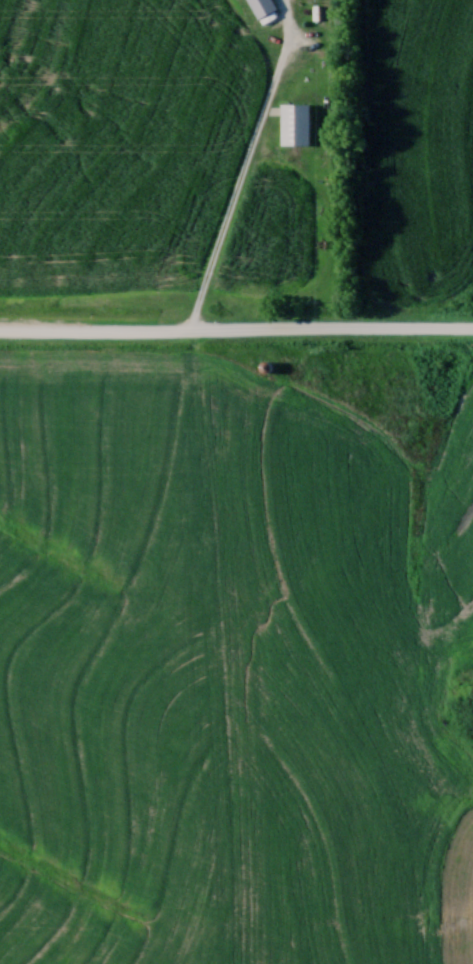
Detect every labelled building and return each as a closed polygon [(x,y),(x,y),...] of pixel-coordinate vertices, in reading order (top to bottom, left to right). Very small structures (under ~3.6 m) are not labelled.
[(310,105),(282,105),(282,145),(310,145),(310,105)] [(272,370),(272,362),(263,362),(263,369),(272,370)]
